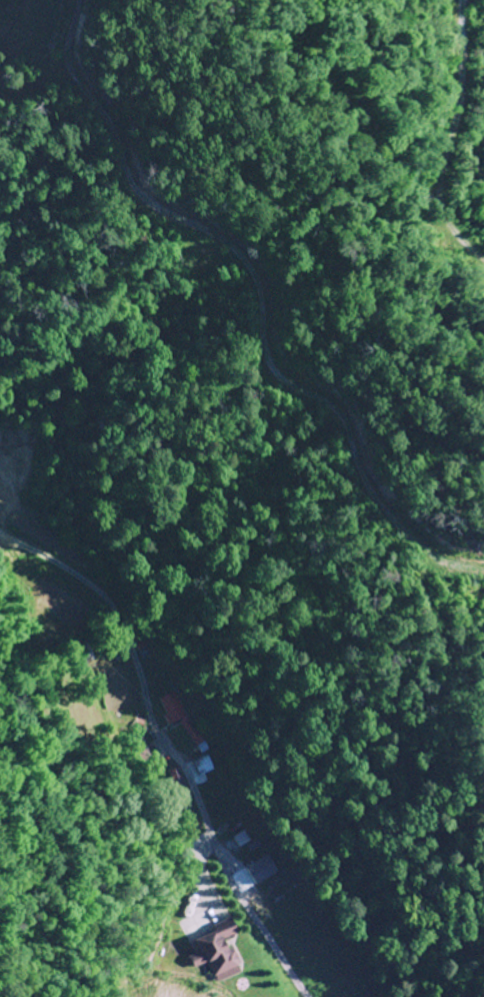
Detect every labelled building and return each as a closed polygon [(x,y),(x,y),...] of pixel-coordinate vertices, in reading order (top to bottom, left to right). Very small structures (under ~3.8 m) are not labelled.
[(189,719),(176,692),(160,699),(172,727),(189,719)] [(215,769),(209,756),(196,761),(202,775),(215,769)]
